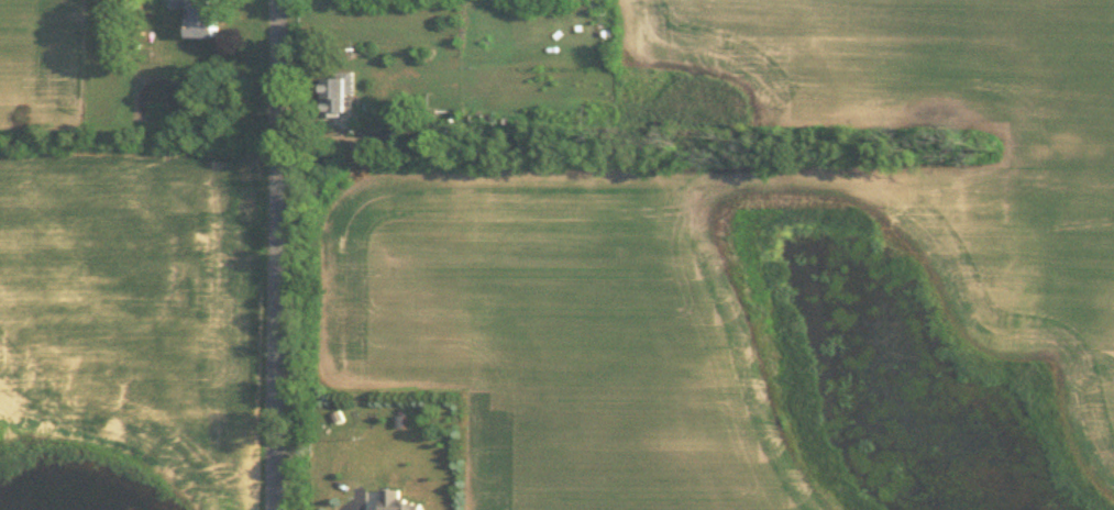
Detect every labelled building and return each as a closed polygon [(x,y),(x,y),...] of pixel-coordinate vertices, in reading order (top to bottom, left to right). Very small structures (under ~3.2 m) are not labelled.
[(220,16),(216,16),(216,0),(193,0),(193,35),(219,36),(220,16)] [(354,92),(354,70),(344,70),(344,76),(324,76),(324,107),(347,108),(348,92),(354,92)] [(423,500),(402,500),(402,487),(384,487),(384,509),(423,509),(423,500)]
